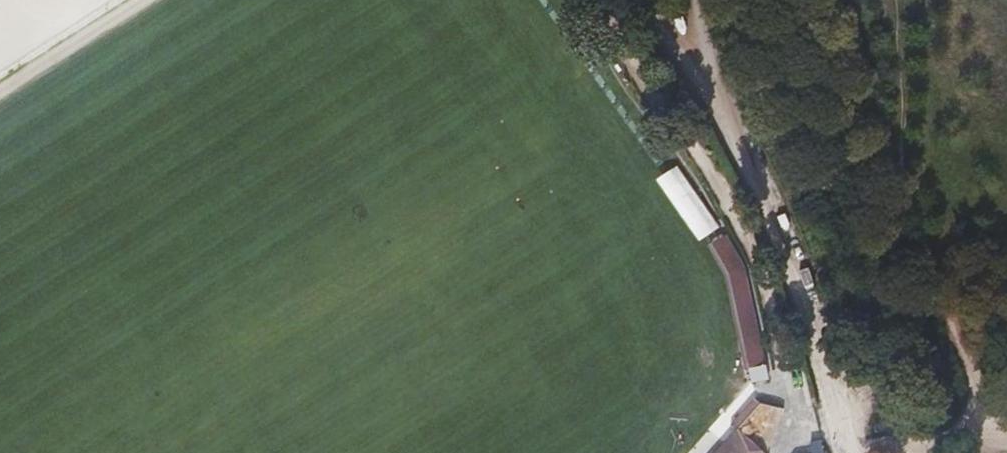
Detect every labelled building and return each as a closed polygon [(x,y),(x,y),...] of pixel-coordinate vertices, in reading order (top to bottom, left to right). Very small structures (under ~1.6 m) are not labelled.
[(689,225),(709,211),(679,166),(659,179),(689,225)] [(730,274),(750,367),(765,364),(746,271),(730,274)] [(761,450),(736,428),(714,452),(758,452),(761,450)]
